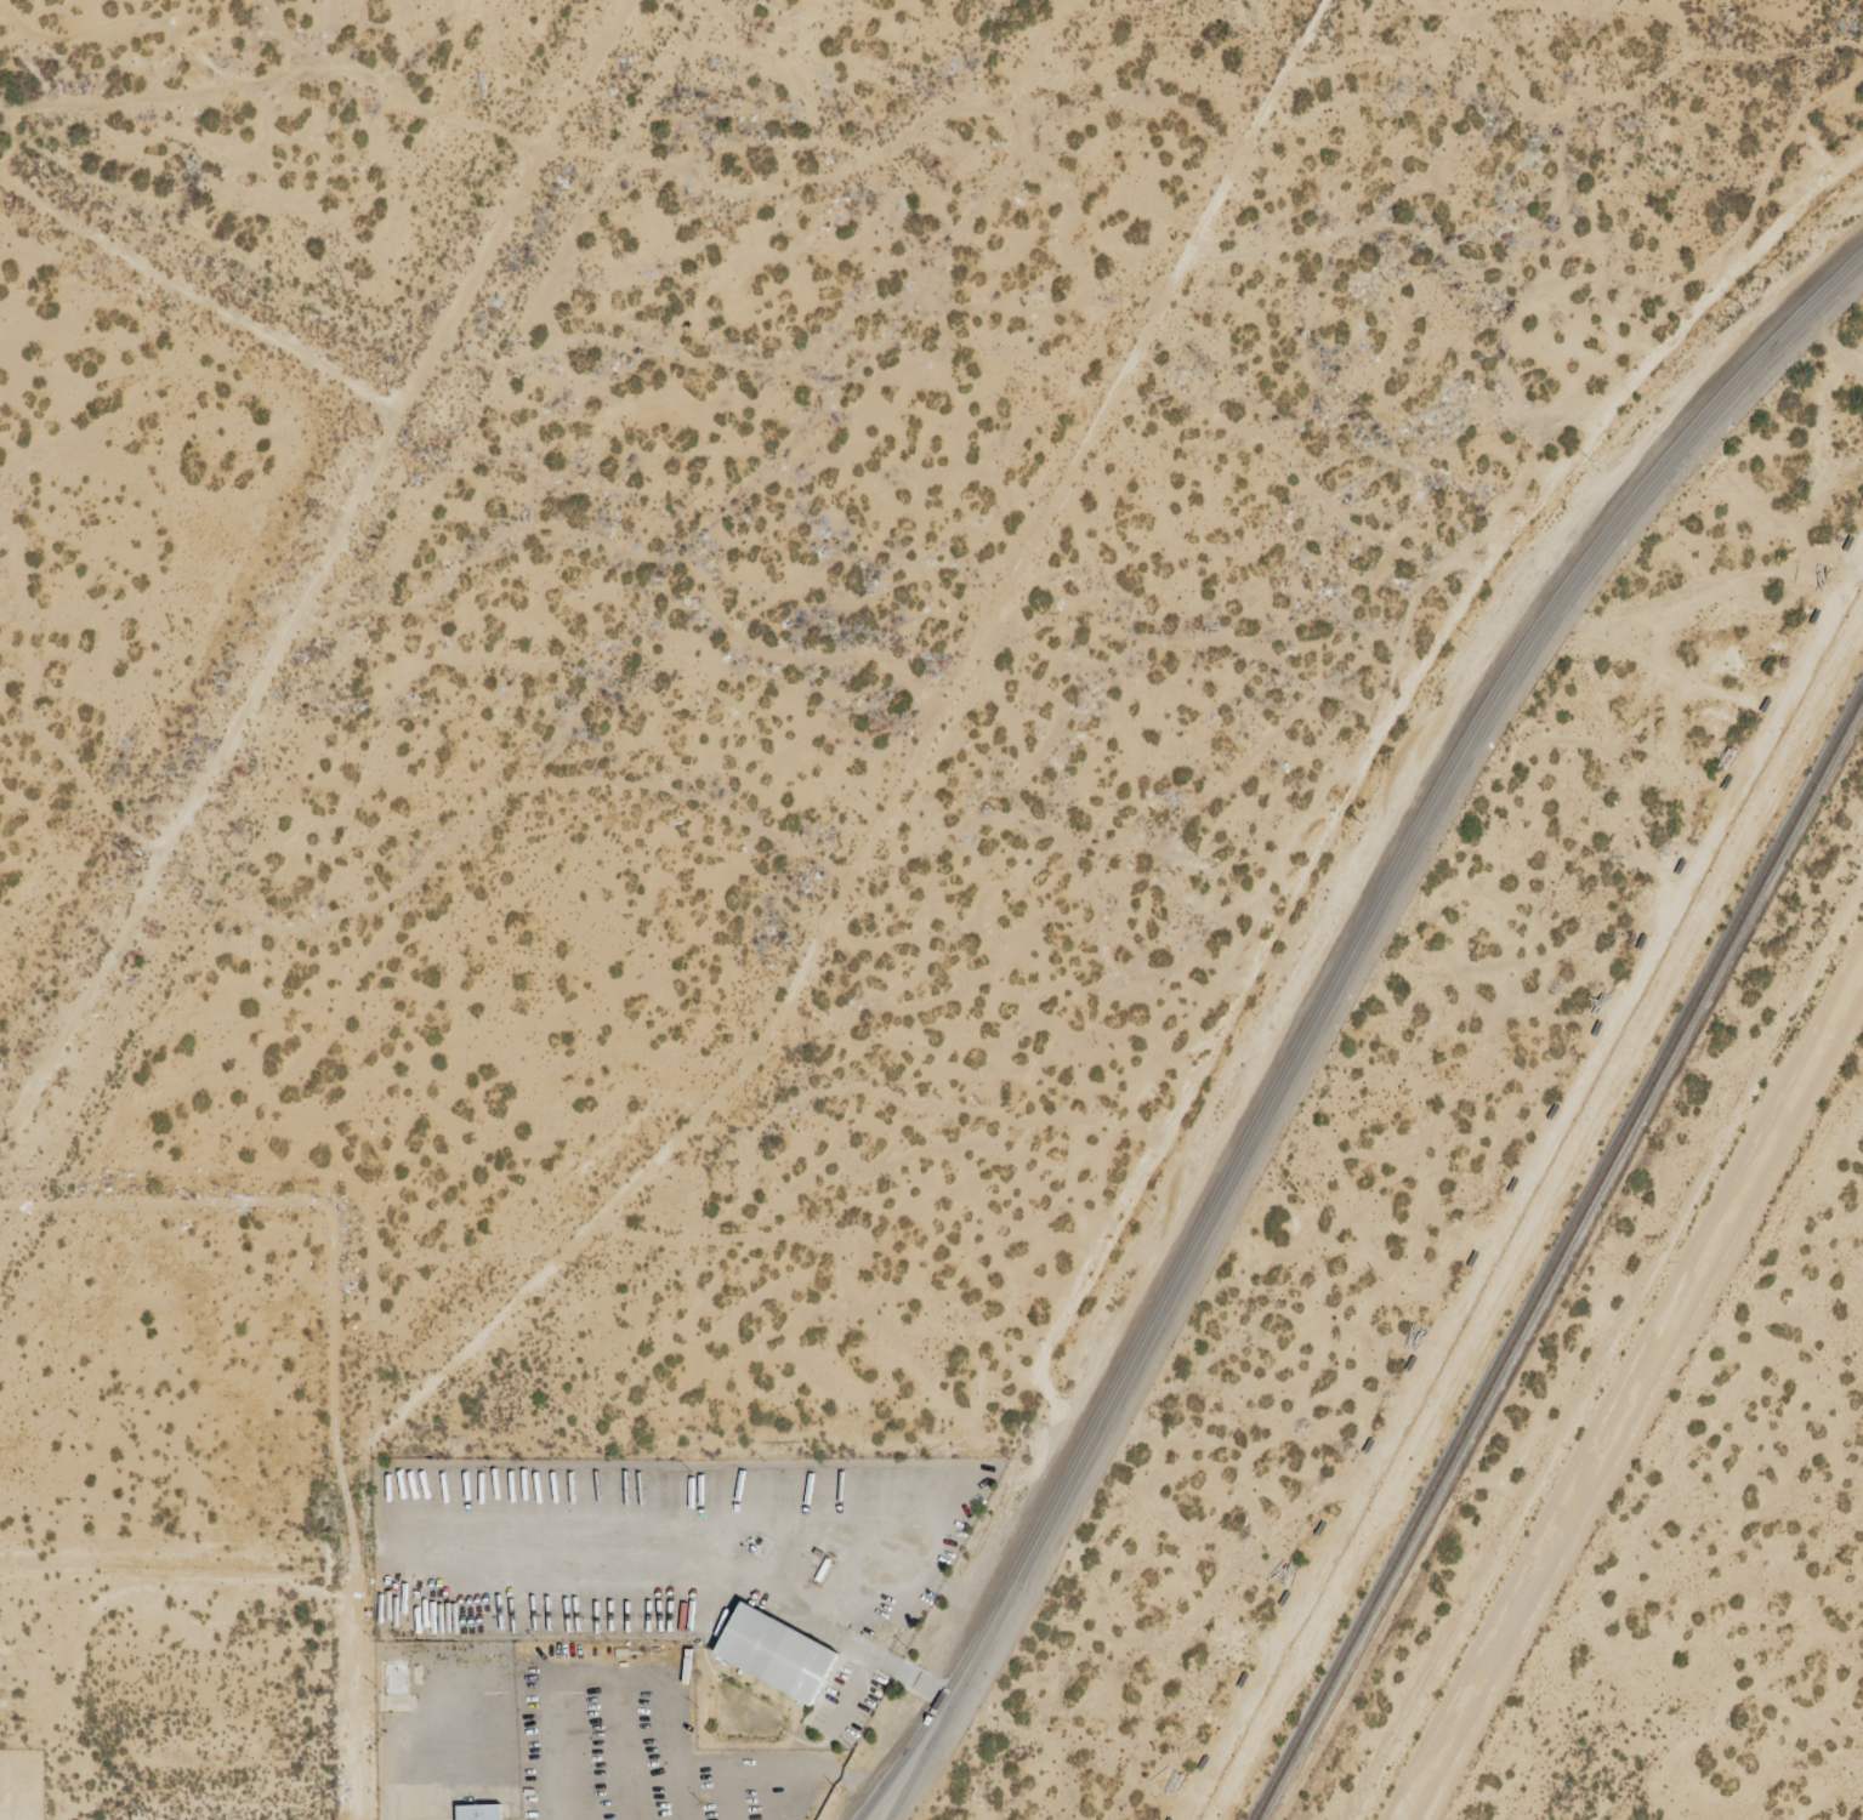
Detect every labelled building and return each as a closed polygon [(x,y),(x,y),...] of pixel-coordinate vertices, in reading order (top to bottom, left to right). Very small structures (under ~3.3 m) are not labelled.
[(837,1651),(740,1601),(712,1655),(810,1705),(837,1651)] [(456,1819),(501,1819),(501,1804),(456,1805),(456,1819)]
